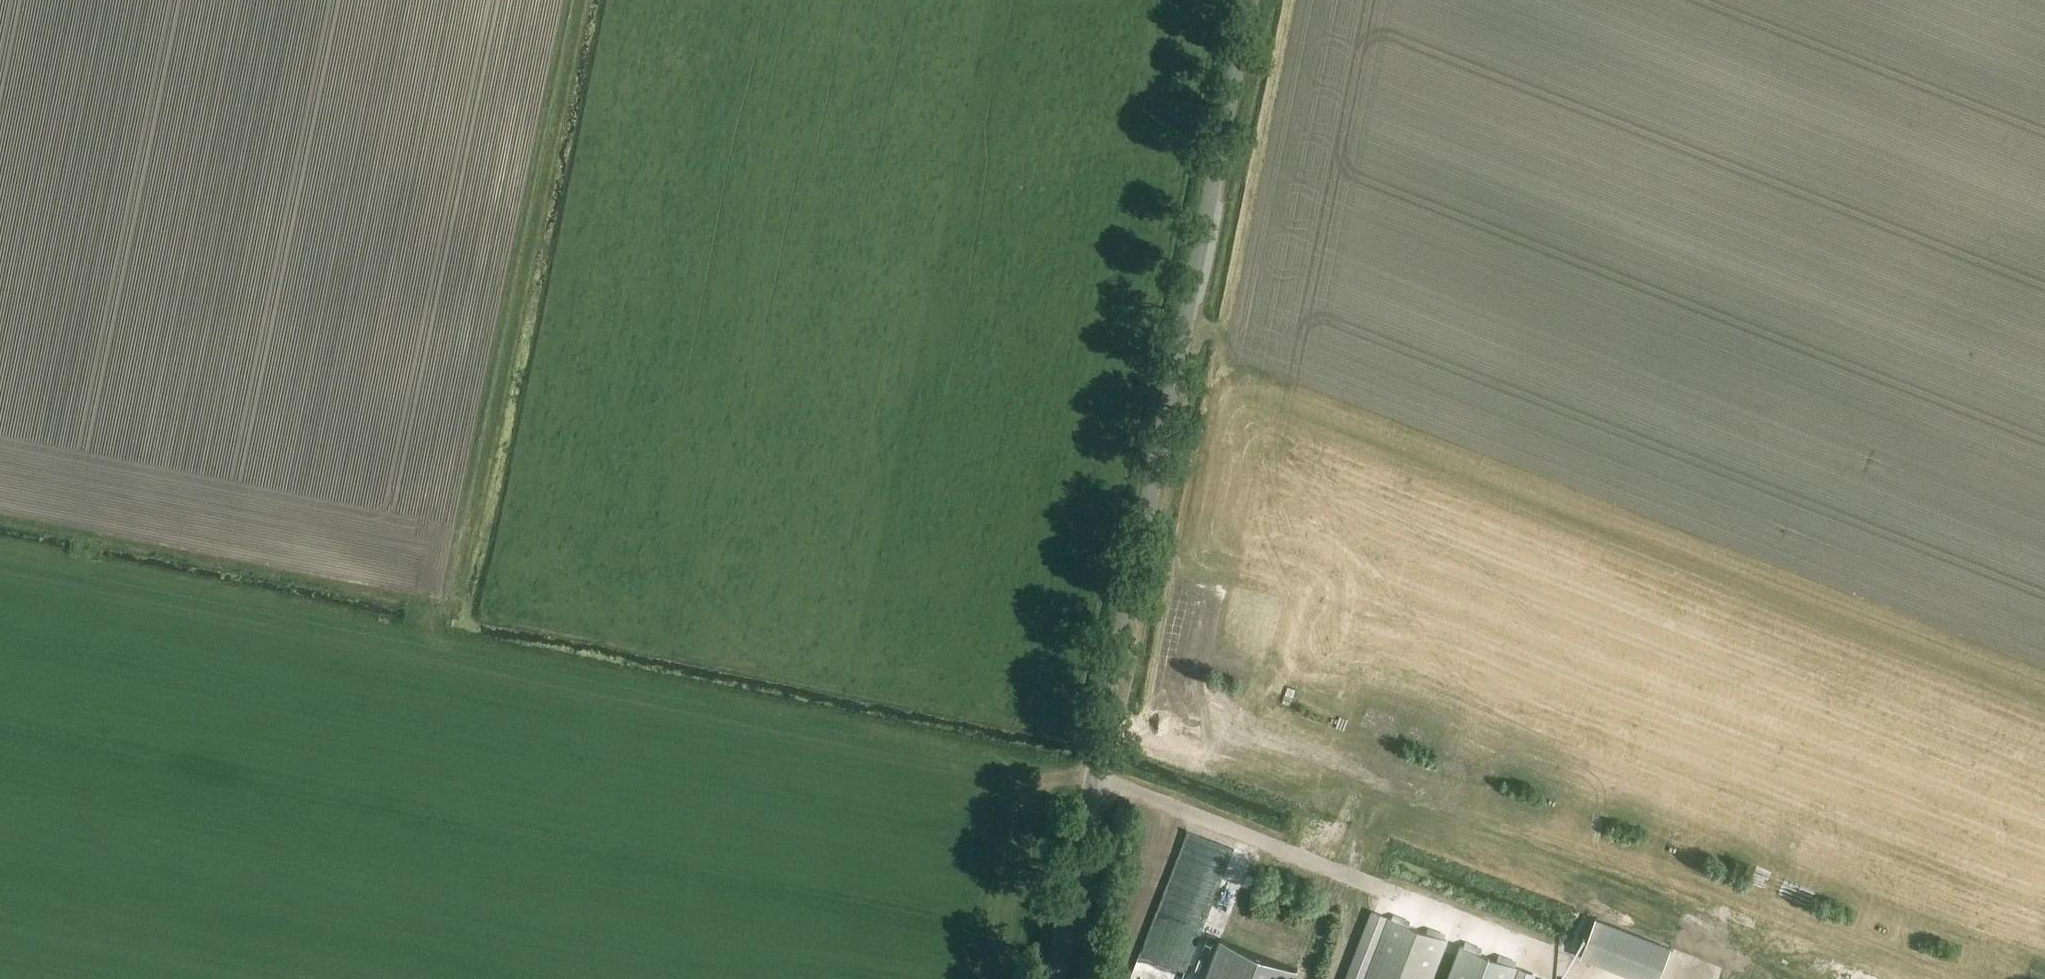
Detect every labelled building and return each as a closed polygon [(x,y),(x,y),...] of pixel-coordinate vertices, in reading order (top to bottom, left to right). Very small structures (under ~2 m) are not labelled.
[(1447,940),(1371,911),(1345,978),(1431,978),(1447,940)] [(1639,978),(1659,978),(1671,948),(1594,918),(1580,956),(1639,978)] [(1298,968),(1224,940),(1209,978),(1294,978),(1298,968)] [(1536,974),(1459,945),(1446,978),(1534,978),(1536,974)]
